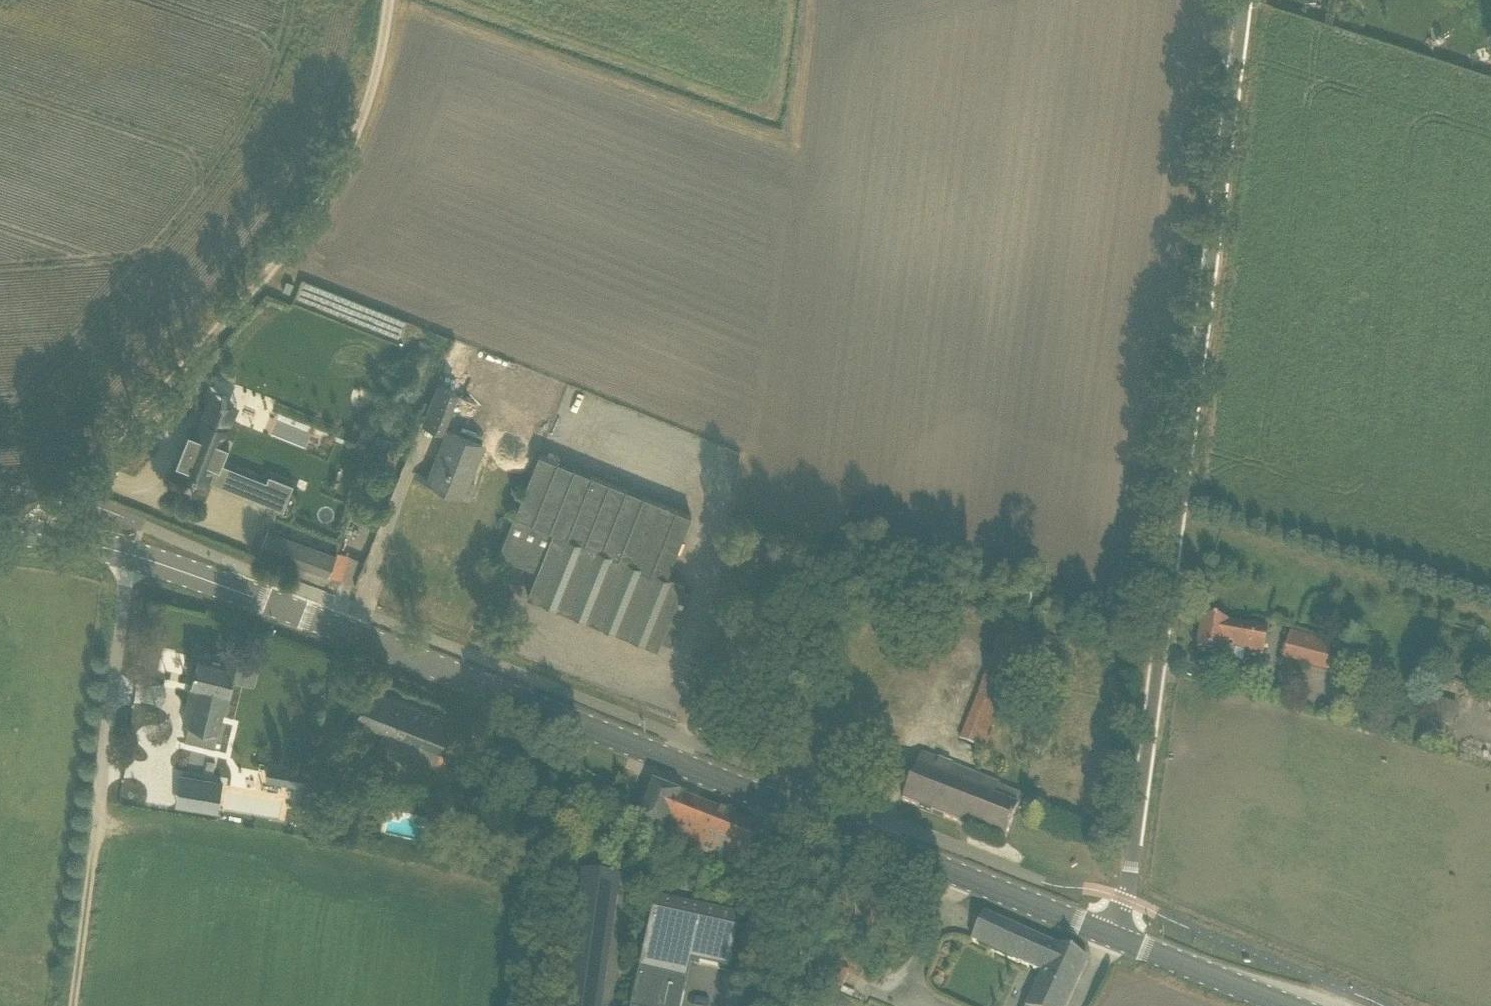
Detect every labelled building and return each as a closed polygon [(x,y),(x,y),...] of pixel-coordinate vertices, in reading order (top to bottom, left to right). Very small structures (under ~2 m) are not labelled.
[(301,281),(294,301),(399,338),(406,318),(301,281)] [(458,390),(437,382),(421,422),(442,430),(458,390)] [(220,442),(228,420),(202,410),(193,433),(186,430),(174,462),(180,465),(177,472),(203,482),(205,479),(281,509),(291,484),(266,474),(263,480),(219,463),(226,444),(220,442)] [(450,430),(429,481),(463,494),(483,442),(450,430)] [(666,576),(691,515),(538,454),(514,515),(499,554),(527,565),(529,561),(540,565),(528,595),(657,647),(661,639),(671,643),(691,594),(679,590),(682,583),(666,576)] [(267,528),(259,550),(340,580),(348,557),(267,528)] [(1203,619),(1197,651),(1221,655),(1220,658),(1224,659),(1223,661),(1246,664),(1246,662),(1262,665),(1267,631),(1222,624),(1222,622),(1203,619)] [(1014,695),(1038,631),(1010,621),(961,742),(985,749),(1008,693),(1014,695)] [(1333,674),(1341,644),(1290,631),(1282,661),(1333,674)] [(190,718),(184,717),(182,723),(189,725),(186,740),(217,747),(229,693),(236,660),(200,651),(192,684),(198,685),(190,718)] [(384,730),(377,746),(436,768),(434,774),(443,778),(457,744),(443,738),(451,719),(368,685),(355,718),(384,730)] [(920,753),(910,782),(903,801),(1005,841),(1017,807),(1016,807),(1022,794),(998,785),(998,783),(920,753)] [(268,758),(265,776),(312,783),(315,765),(268,758)] [(209,776),(203,807),(217,809),(222,779),(209,776)] [(759,827),(650,784),(633,825),(678,844),(682,834),(746,860),(759,827)] [(563,1005),(601,1005),(619,874),(582,869),(563,1005)] [(693,967),(731,974),(741,917),(654,902),(641,978),(689,987),(693,967)] [(1088,961),(984,914),(971,942),(1042,975),(1026,1005),(1066,1005),(1088,961)]
